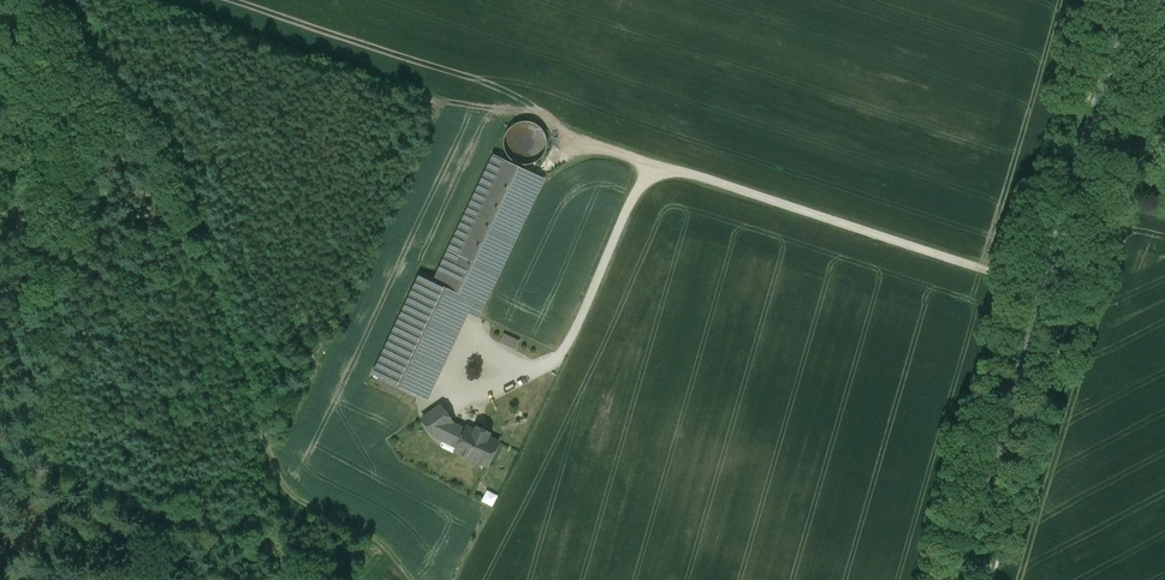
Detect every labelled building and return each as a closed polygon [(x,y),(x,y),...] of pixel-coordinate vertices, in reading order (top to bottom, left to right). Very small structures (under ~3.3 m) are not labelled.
[(546,150),(547,142),(546,134),(541,127),(534,122),(525,121),(517,123),(510,127),(506,134),(504,143),(506,151),(511,158),(518,162),(526,164),(534,162),(541,157),(546,150)] [(496,155),(435,282),(464,296),(483,304),(543,177),(496,155)] [(420,275),(373,373),(418,394),(459,307),(464,296),(435,282),(420,275)] [(483,304),(464,296),(459,307),(477,316),(483,304)] [(519,341),(505,334),(501,341),(516,348),(519,341)] [(478,427),(477,428),(475,430),(468,427),(467,429),(453,423),(441,405),(422,418),(435,435),(458,447),(456,451),(488,466),(499,442),(488,436),(489,433),(489,432),(478,427)] [(495,506),(500,494),(488,490),(484,501),(495,506)]
